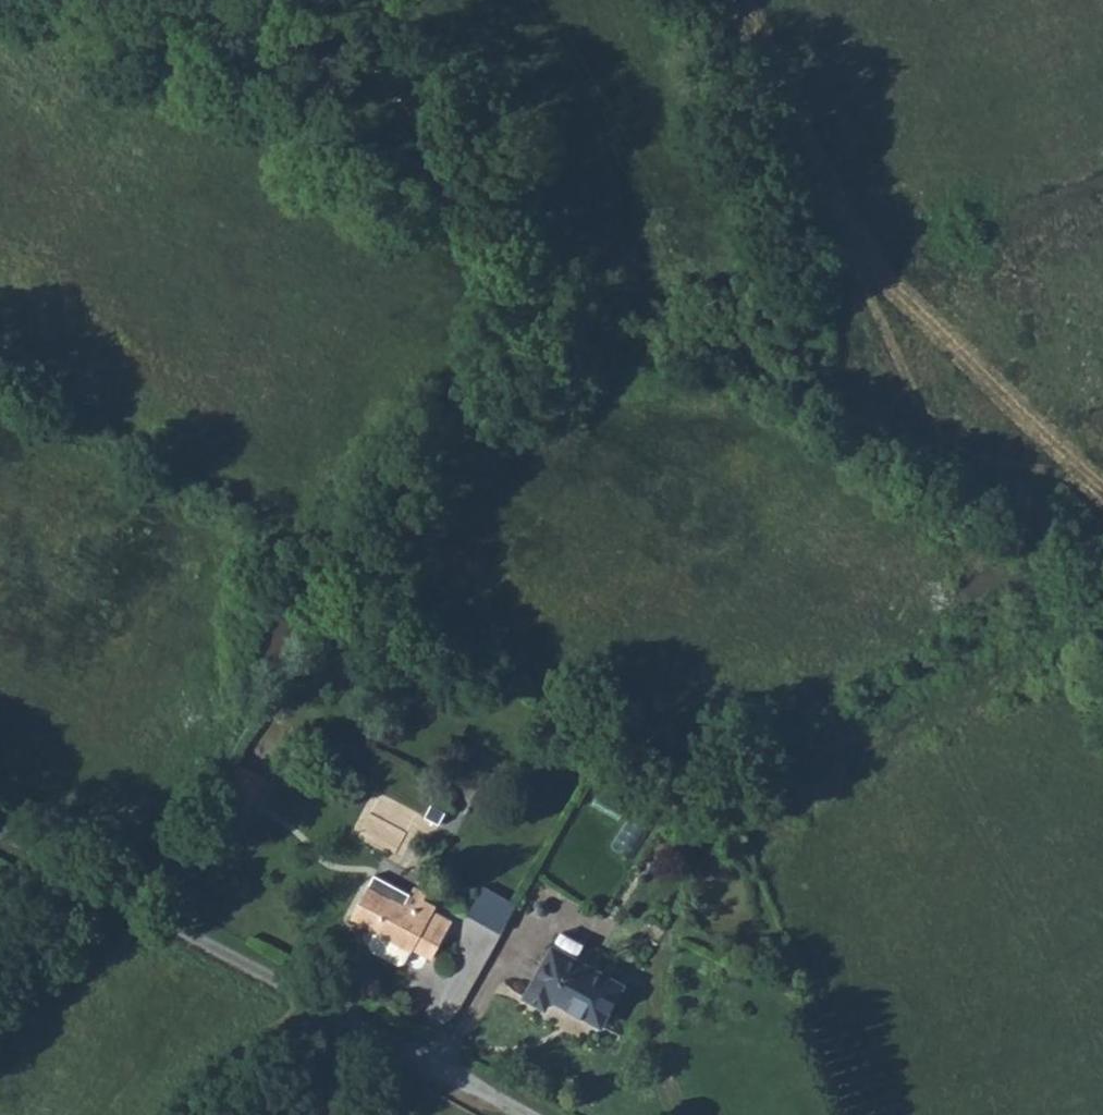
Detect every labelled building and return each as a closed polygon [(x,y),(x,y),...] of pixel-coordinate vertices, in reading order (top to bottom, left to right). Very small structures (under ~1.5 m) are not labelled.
[(351,915),(374,926),(376,928),(380,930),(374,940),(376,946),(401,959),(407,958),(414,944),(432,954),(452,920),(432,910),(435,903),(424,897),(427,891),(413,885),(416,879),(380,860),(351,915)] [(525,905),(493,887),(477,915),(510,933),(525,905)] [(524,997),(543,1007),(549,997),(599,1024),(622,984),(575,958),(583,944),(561,931),(524,997)]
